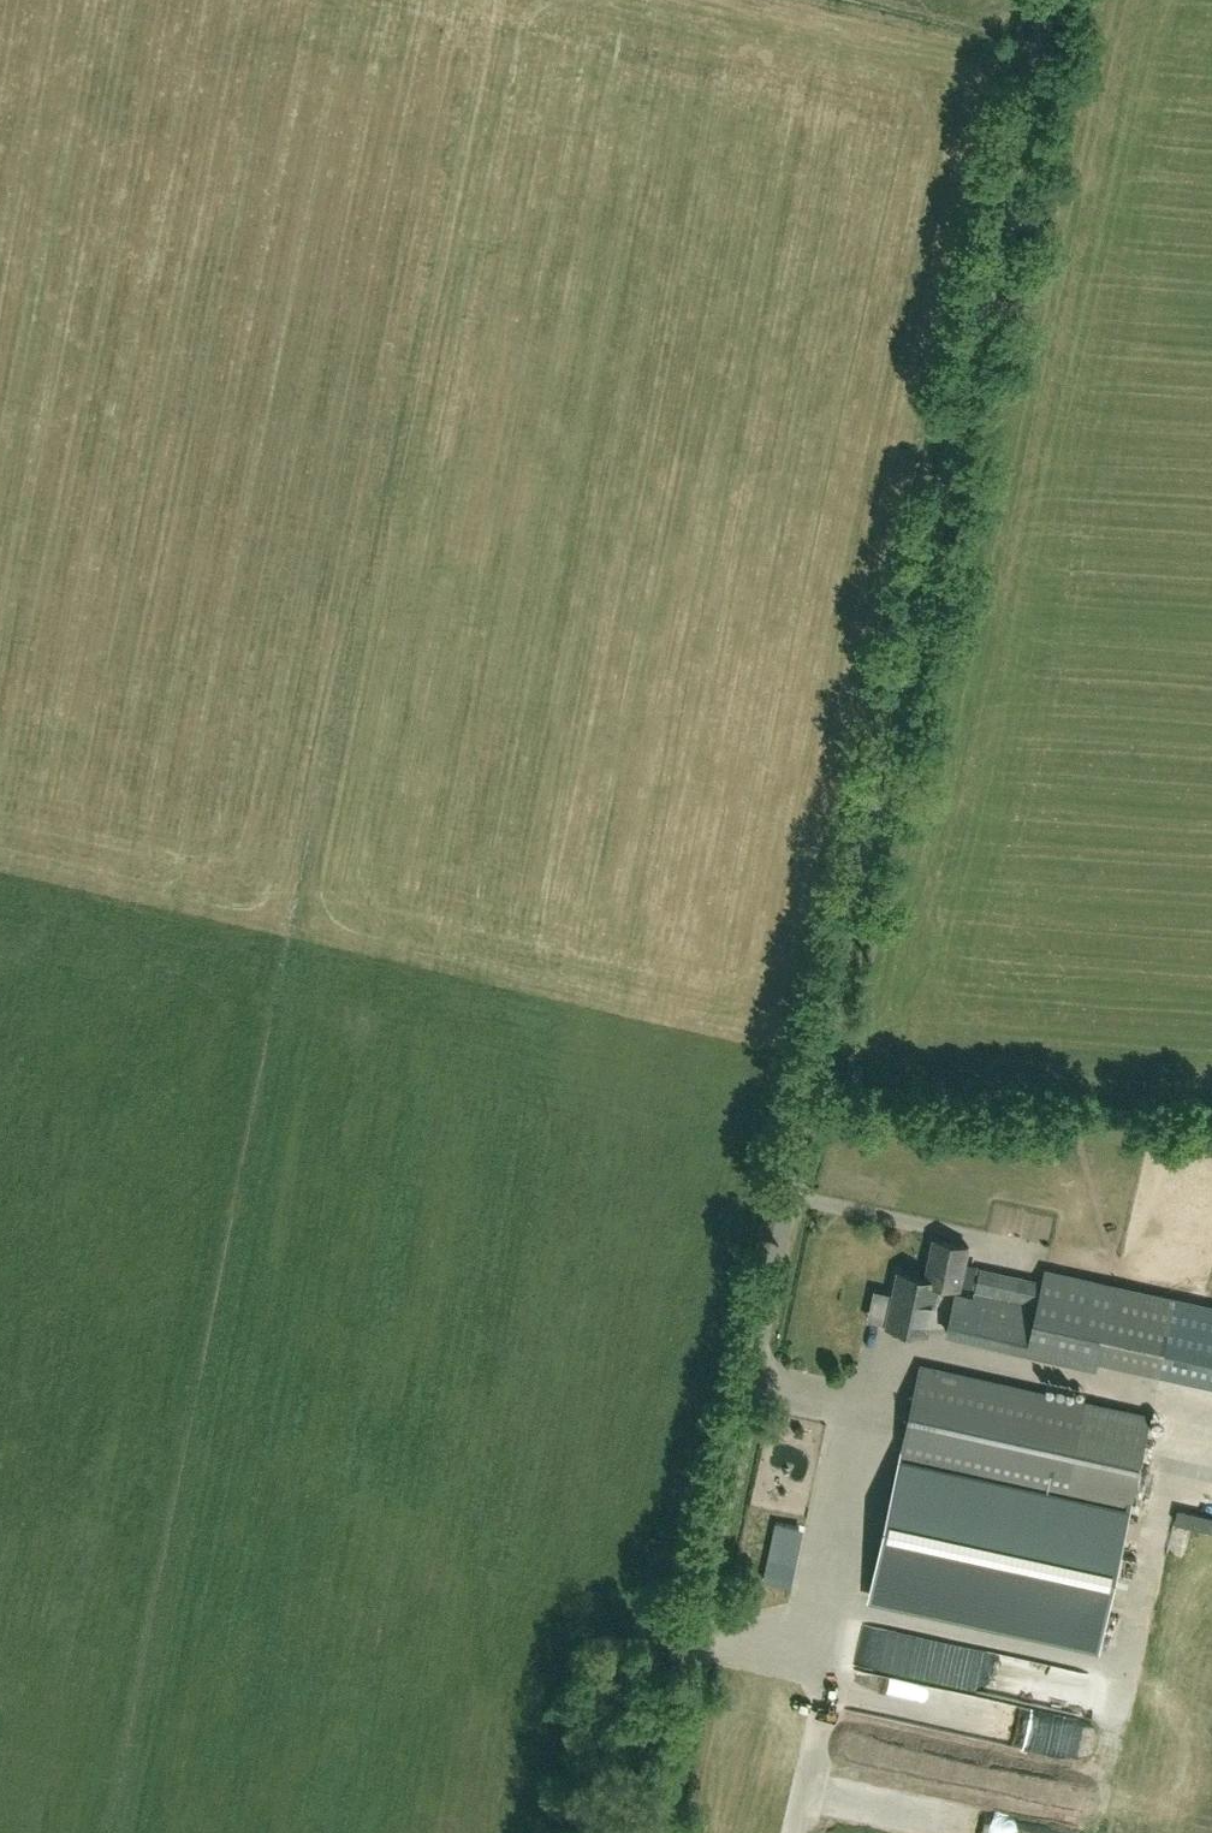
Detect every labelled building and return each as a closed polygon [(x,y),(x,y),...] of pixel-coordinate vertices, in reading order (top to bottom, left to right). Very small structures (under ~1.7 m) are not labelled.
[(899,1272),(888,1324),(928,1332),(939,1282),(960,1286),(968,1245),(934,1238),(926,1278),(899,1272)] [(1160,1372),(1176,1301),(1045,1272),(1042,1284),(981,1270),(974,1299),(956,1295),(947,1333),(1094,1366),(1096,1357),(1160,1372)] [(920,1364),(870,1591),(1099,1642),(1150,1415),(920,1364)] [(799,1477),(801,1463),(814,1465),(820,1419),(799,1417),(791,1476),(799,1477)] [(776,1544),(793,1546),(798,1507),(781,1505),(776,1544)]
